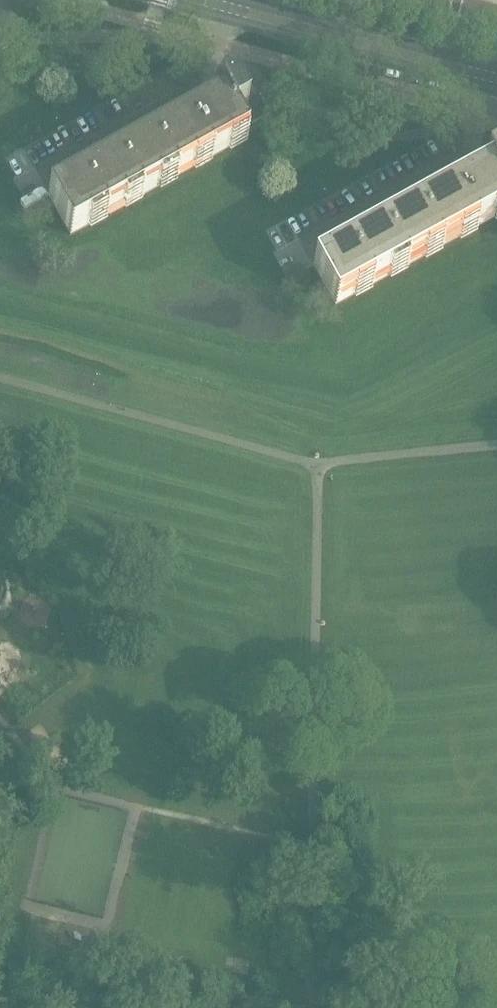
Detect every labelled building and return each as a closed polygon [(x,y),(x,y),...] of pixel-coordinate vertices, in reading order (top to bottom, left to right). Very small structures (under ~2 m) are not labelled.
[(258,97),(241,102),(233,87),(221,94),(224,99),(48,196),(70,236),(248,139),(243,130),(252,124),(253,125),(270,115),(269,114),(268,115),(258,97)] [(486,163),(489,169),(313,266),(335,307),(496,217),(496,157),(486,163)]
